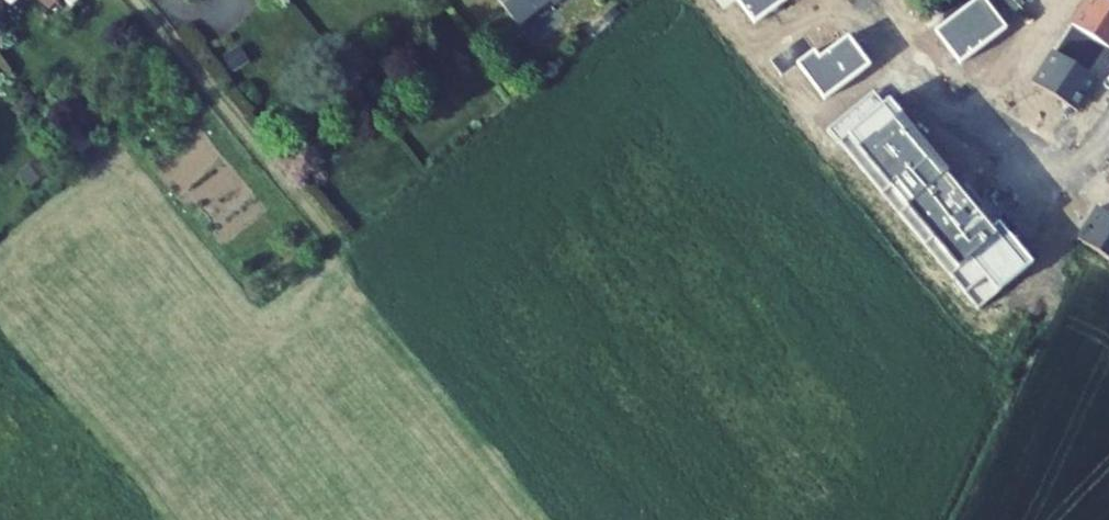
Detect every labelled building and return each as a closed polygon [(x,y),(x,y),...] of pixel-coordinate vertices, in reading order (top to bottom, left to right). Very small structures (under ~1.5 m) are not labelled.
[(51,9),(60,0),(41,0),(51,9)] [(519,25),(550,0),(499,0),(519,25)] [(755,23),(787,0),(738,0),(755,23)] [(936,32),(961,64),(1006,29),(984,0),(978,0),(936,32)] [(1070,24),(1108,48),(1108,3),(1104,0),(1085,0),(1070,24)] [(813,51),(798,63),(824,99),(870,65),(849,37),(819,59),(813,51)] [(233,71),(246,63),(237,49),(224,57),(233,71)] [(1054,49),(1033,81),(1079,111),(1100,79),(1054,49)] [(350,64),(365,75),(372,65),(357,54),(350,64)] [(1033,264),(1000,224),(994,230),(889,100),(884,104),(874,92),(829,128),(976,310),(1033,264)] [(33,184),(46,174),(36,162),(23,172),(33,184)] [(1078,237),(1108,256),(1108,214),(1097,206),(1078,237)]
